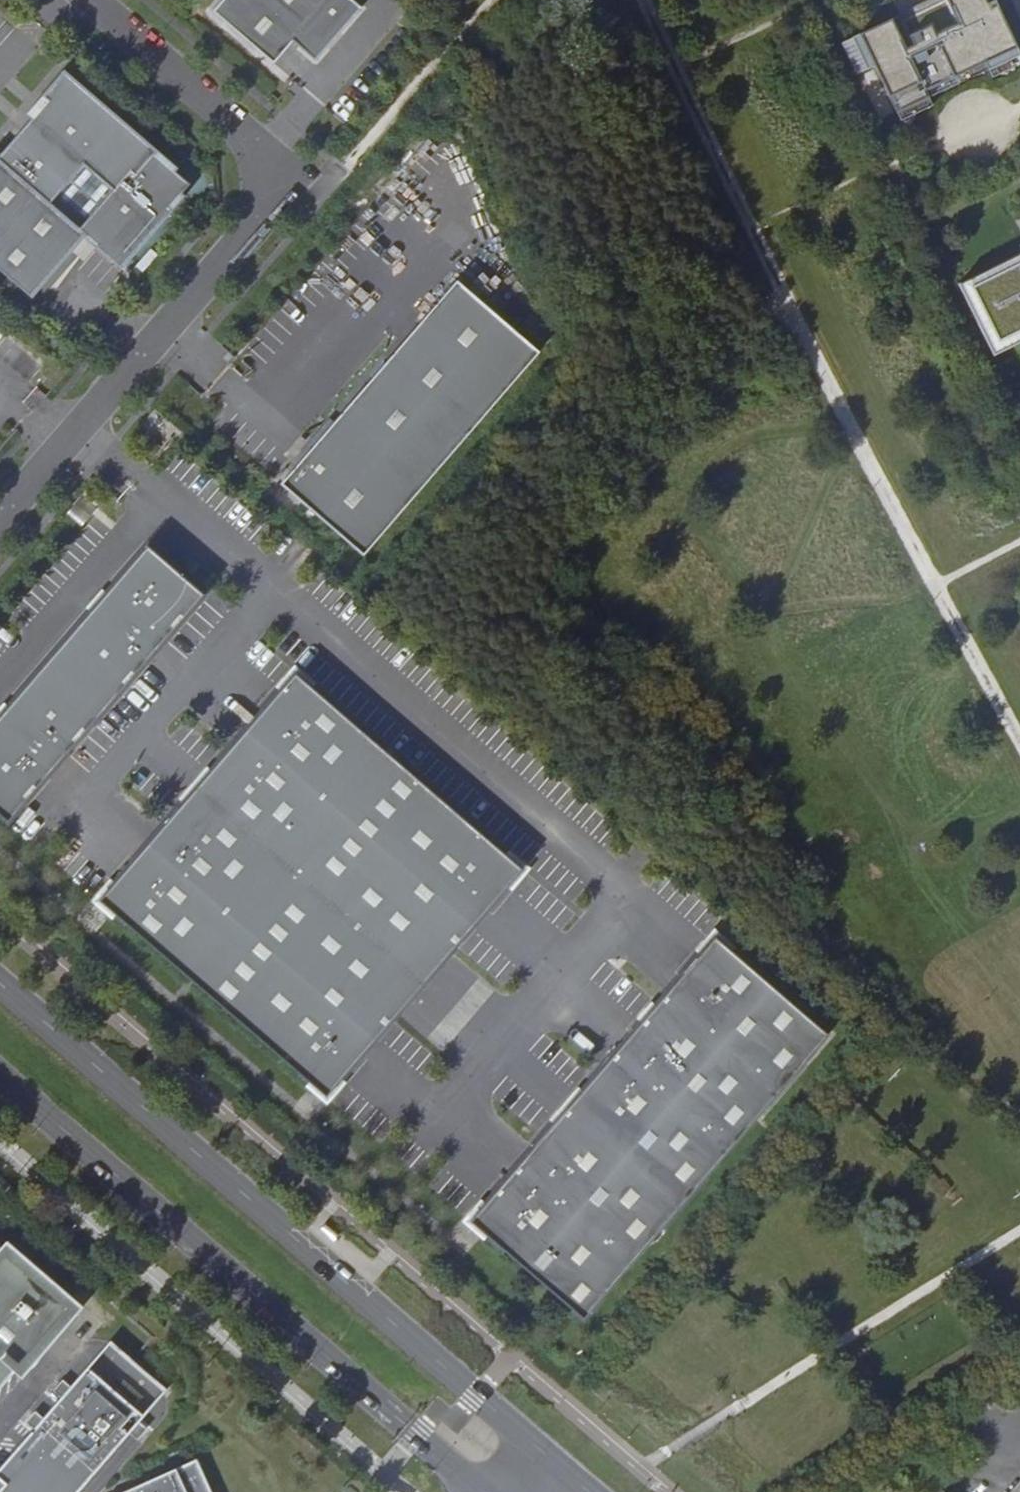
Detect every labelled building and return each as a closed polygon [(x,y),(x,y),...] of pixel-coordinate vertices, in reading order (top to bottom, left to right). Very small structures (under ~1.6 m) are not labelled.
[(213,12),(273,65),(293,43),(316,62),(362,9),(351,0),(223,0),(213,12)] [(909,46),(932,94),(1019,51),(1019,42),(999,0),(960,0),(968,18),(909,46)] [(879,64),(902,120),(936,104),(932,94),(909,46),(896,17),(848,41),(861,66),(879,64)] [(65,73),(43,98),(48,102),(33,120),(32,120),(0,156),(0,271),(32,298),(86,236),(99,247),(97,248),(122,270),(172,212),(170,210),(182,195),(190,186),(154,155),(157,152),(65,73)] [(42,96),(26,115),(32,120),(33,120),(48,102),(43,98),(42,96)] [(182,195),(170,210),(172,212),(173,212),(186,198),(182,195)] [(998,360),(1019,349),(1019,261),(1013,265),(1016,271),(966,296),(998,360)] [(455,280),(279,485),(363,556),(538,352),(455,280)] [(76,502),(66,514),(82,527),(91,516),(76,502)] [(8,822),(204,595),(147,545),(0,716),(0,816),(8,822)] [(99,901),(326,1097),(523,870),(295,673),(99,901)] [(469,1220),(584,1319),(828,1035),(715,936),(469,1220)] [(0,1235),(0,1383),(83,1300),(0,1235)] [(90,1367),(0,1472),(0,1491),(3,1491),(4,1491),(5,1491),(80,1491),(146,1415),(90,1367)] [(200,1460),(126,1491),(214,1491),(200,1460)] [(1007,1491),(1019,1491),(1019,1476),(1007,1491)]
